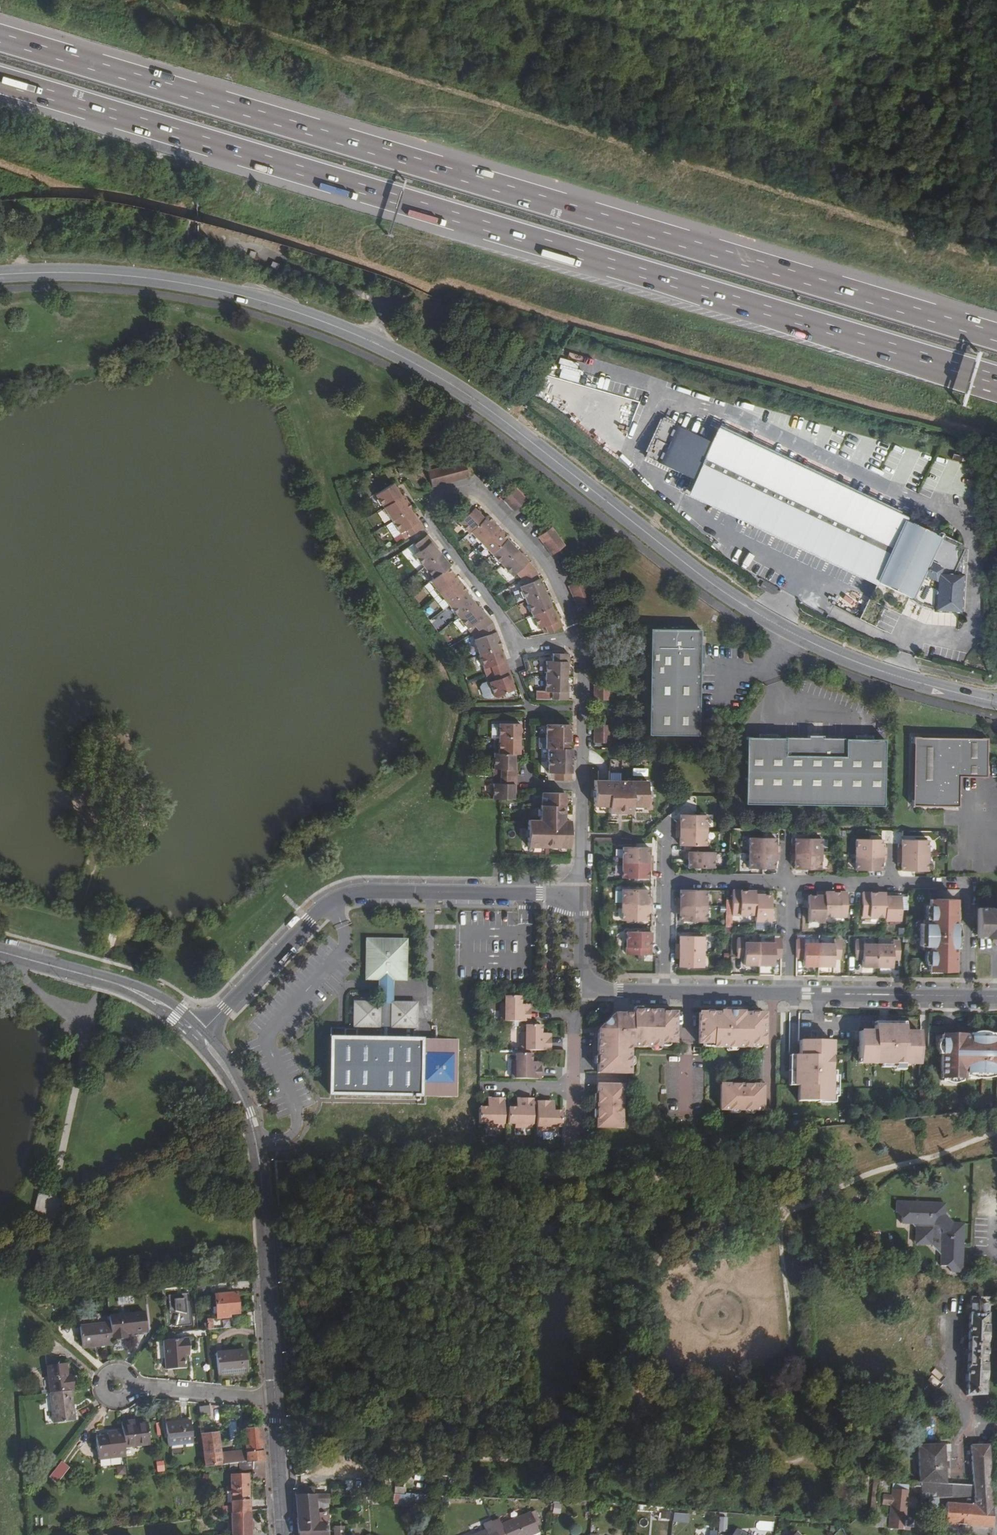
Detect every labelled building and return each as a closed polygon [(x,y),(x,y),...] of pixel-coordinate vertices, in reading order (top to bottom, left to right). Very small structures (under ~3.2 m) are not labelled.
[(579,382),(582,370),(562,365),(559,377),(579,382)] [(659,418),(642,454),(665,465),(697,480),(692,491),(911,595),(918,603),(926,607),(934,610),(943,611),(944,627),(973,625),(971,586),(964,586),(963,571),(965,570),(967,568),(968,567),(968,565),(969,565),(969,563),(969,562),(969,561),(969,560),(968,558),(968,557),(968,556),(967,556),(967,555),(966,555),(966,554),(965,554),(965,553),(964,553),(963,552),(962,552),(961,552),(960,552),(959,551),(958,552),(957,552),(956,552),(955,552),(955,553),(954,553),(953,553),(935,545),(938,537),(720,433),(714,444),(683,429),(659,418)] [(460,464),(464,480),(470,478),(466,462),(460,464)] [(460,464),(453,465),(456,482),(464,480),(460,464)] [(453,465),(445,467),(448,484),(456,482),(453,465)] [(448,484),(445,467),(438,469),(441,485),(448,484)] [(441,485),(438,469),(430,471),(433,487),(441,485)] [(376,494),(384,507),(403,495),(398,487),(395,482),(376,494)] [(522,496),(527,491),(522,485),(516,490),(522,496)] [(505,501),(510,506),(522,496),(516,490),(505,501)] [(522,496),(528,501),(533,497),(527,491),(522,496)] [(403,495),(384,507),(393,520),(410,509),(413,507),(404,495),(403,495)] [(515,512),(528,501),(522,496),(510,506),(515,512)] [(472,532),(486,519),(470,503),(458,514),(463,519),(460,523),(470,534),(472,532)] [(410,509),(393,520),(401,533),(406,529),(410,534),(410,536),(424,527),(420,520),(418,521),(410,509)] [(482,544),(500,528),(489,516),(486,519),(472,532),(482,544)] [(393,520),(386,524),(394,537),(401,533),(393,520)] [(493,555),(508,541),(510,539),(500,528),(482,544),(493,555)] [(406,529),(401,533),(404,538),(410,534),(406,529)] [(539,538),(544,545),(557,535),(552,529),(539,538)] [(429,535),(416,545),(420,551),(415,555),(422,563),(425,567),(442,554),(432,542),(433,541),(429,535)] [(544,545),(548,550),(561,541),(559,538),(557,535),(544,545)] [(503,566),(519,552),(508,541),(493,555),(503,566)] [(562,549),(565,547),(561,541),(548,550),(553,556),(562,549)] [(523,580),(536,571),(535,568),(519,552),(503,566),(513,576),(517,573),(523,580)] [(451,566),(442,554),(425,567),(434,580),(449,568),(451,566)] [(416,567),(420,572),(425,567),(422,563),(416,567)] [(434,580),(431,582),(440,594),(458,580),(449,568),(434,580)] [(527,603),(547,595),(536,571),(523,580),(526,587),(521,588),(527,603)] [(458,580),(440,594),(449,605),(465,592),(467,590),(458,580)] [(587,588),(583,580),(568,587),(572,595),(587,588)] [(766,581),(762,586),(773,593),(776,588),(766,581)] [(431,582),(425,586),(435,598),(440,594),(431,582)] [(575,602),(590,595),(587,588),(572,595),(575,602)] [(856,609),(862,595),(853,592),(852,595),(842,591),(838,602),(856,609)] [(459,618),(475,604),(465,592),(449,605),(459,618)] [(440,594),(435,598),(444,610),(449,605),(440,594)] [(541,610),(552,608),(547,595),(527,603),(532,612),(541,610)] [(576,604),(592,600),(590,595),(575,602),(576,604)] [(478,631),(492,623),(486,615),(484,615),(475,604),(459,618),(467,628),(468,629),(473,625),(478,631)] [(552,608),(541,610),(533,614),(539,628),(545,625),(547,632),(562,626),(559,620),(558,620),(552,608)] [(462,632),(467,628),(459,618),(454,622),(462,632)] [(485,638),(496,632),(492,623),(478,631),(480,637),(485,638)] [(699,629),(649,629),(648,735),(698,736),(698,717),(699,675),(699,629)] [(473,639),(479,654),(498,647),(501,646),(496,632),(485,638),(480,637),(473,639)] [(498,647),(479,654),(484,667),(490,665),(492,673),(509,666),(506,660),(504,660),(498,647)] [(546,661),(546,676),(567,676),(567,661),(569,661),(569,653),(553,653),(553,661),(546,661)] [(509,666),(492,673),(495,679),(488,682),(493,693),(494,696),(515,688),(512,681),(509,675),(511,673),(509,666)] [(537,699),(553,699),(568,699),(569,690),(567,690),(567,676),(546,676),(546,691),(537,691),(537,699)] [(493,693),(488,682),(488,679),(479,682),(478,686),(482,696),(485,696),(493,693)] [(610,692),(610,684),(594,684),(595,691),(610,692)] [(521,722),(500,722),(500,738),(520,738),(521,722)] [(547,723),(547,735),(569,736),(569,724),(547,723)] [(610,732),(610,724),(595,724),(595,732),(610,732)] [(610,742),(610,732),(595,732),(595,742),(610,742)] [(569,736),(547,735),(546,747),(548,747),(569,748),(569,736)] [(790,738),(746,737),(745,804),(884,806),(885,739),(845,739),(825,738),(825,736),(810,736),(810,738),(790,738)] [(499,752),(516,753),(520,753),(520,738),(500,738),(499,752)] [(914,806),(928,806),(959,807),(959,777),(987,778),(988,740),(913,739),(914,806)] [(548,747),(548,760),(571,760),(571,748),(569,748),(548,747)] [(500,775),(517,775),(517,768),(516,768),(516,753),(499,752),(494,752),(494,767),(494,775),(500,775)] [(555,772),(555,780),(571,780),(571,760),(548,760),(548,772),(555,772)] [(501,799),(515,799),(515,783),(517,783),(517,775),(500,775),(500,783),(494,783),(493,799),(501,799)] [(609,780),(594,780),(594,806),(609,806),(609,813),(632,813),(632,806),(647,806),(647,781),(620,780),(609,780)] [(541,804),(564,805),(565,805),(565,792),(541,792),(541,804)] [(527,846),(570,848),(571,821),(564,821),(564,805),(541,804),(540,804),(540,820),(528,819),(527,846)] [(680,822),(676,822),(676,830),(706,830),(707,815),(680,814),(680,822)] [(706,846),(706,830),(676,830),(676,838),(679,838),(679,846),(692,846),(698,846),(705,846),(706,846)] [(748,853),(778,854),(778,846),(775,845),(775,838),(748,838),(748,853)] [(795,846),(791,846),(791,854),(821,854),(821,838),(795,838),(795,846)] [(855,855),(885,855),(885,847),(882,847),(882,839),(855,838),(855,855)] [(897,856),(928,856),(928,840),(901,839),(901,847),(897,847),(897,856)] [(621,847),(621,863),(652,863),(652,855),(648,855),(648,847),(621,847)] [(714,853),(684,852),(684,860),(687,860),(687,868),(706,868),(713,869),(714,869),(714,853)] [(774,862),(778,862),(778,854),(748,853),(748,869),(766,870),(773,870),(774,870),(774,862)] [(821,854),(791,854),(791,862),(794,862),(794,870),(821,870),(821,854)] [(881,863),(885,863),(885,855),(855,855),(854,870),(881,871),(881,863)] [(927,872),(928,856),(897,856),(897,863),(901,863),(901,871),(927,872)] [(652,863),(621,863),(621,879),(648,879),(648,872),(652,872),(652,863)] [(621,889),(621,905),(651,905),(651,897),(647,897),(647,890),(621,889)] [(704,906),(704,890),(677,890),(677,898),(674,898),(674,906),(704,906)] [(754,916),(755,891),(732,891),(731,915),(754,916)] [(763,895),(763,892),(755,891),(754,916),(754,922),(770,922),(771,895),(763,895)] [(823,922),(824,917),(824,892),(816,892),(816,895),(809,895),(808,922),(823,922)] [(847,917),(847,893),(824,892),(824,917),(847,917)] [(884,917),(885,893),(862,893),(861,917),(884,917)] [(893,897),(893,893),(885,893),(884,917),(884,923),(900,924),(901,897),(893,897)] [(955,922),(956,900),(929,899),(929,907),(929,925),(921,924),(919,924),(919,946),(921,946),(929,946),(928,964),(928,971),(955,971),(955,948),(955,922)] [(651,905),(621,905),(620,921),(647,922),(648,913),(651,914),(651,905)] [(704,922),(704,906),(674,906),(673,914),(677,914),(677,921),(704,922)] [(978,937),(991,937),(991,942),(995,942),(996,942),(996,906),(978,906),(978,937)] [(929,925),(929,907),(924,907),(923,909),(923,913),(923,917),(924,921),(921,921),(921,924),(929,925)] [(651,932),(626,932),(626,955),(650,955),(651,932)] [(673,943),(673,951),(703,952),(703,936),(676,936),(677,943),(673,943)] [(744,965),(758,965),(759,943),(745,942),(745,939),(737,939),(737,953),(744,953),(744,958),(744,965)] [(759,943),(758,965),(775,965),(774,958),(774,954),(781,954),(781,939),(774,939),(774,943),(759,943)] [(803,965),(818,966),(818,944),(804,943),(804,939),(796,939),(796,954),(803,954),(803,959),(803,965)] [(818,944),(818,966),(834,966),(834,959),(834,954),(841,954),(841,940),(834,940),(833,944),(818,944)] [(862,967),(877,967),(878,945),(863,944),(864,941),(855,941),(855,954),(862,955),(862,959),(862,967)] [(878,945),(877,967),(892,968),(893,960),(893,956),(900,956),(900,941),(893,941),(892,945),(878,945)] [(330,1040),(329,1096),(420,1097),(421,1042),(412,1041),(412,1031),(417,1031),(417,1003),(391,1003),(391,997),(393,997),(393,988),(393,987),(391,987),(391,984),(391,981),(405,981),(405,942),(364,942),(364,981),(378,981),(378,986),(376,986),(376,987),(376,996),(378,996),(378,1002),(352,1002),(351,1030),(344,1030),(344,1040),(342,1040),(330,1040)] [(925,964),(928,964),(929,946),(921,946),(921,949),(924,949),(923,954),(923,958),(923,961),(925,964)] [(703,952),(673,951),(673,959),(676,960),(676,968),(703,968),(703,952)] [(520,1005),(520,997),(504,996),(504,1004),(501,1004),(500,1021),(524,1022),(528,1022),(529,1009),(521,1009),(522,1005),(520,1005)] [(599,1031),(598,1032),(597,1073),(628,1074),(628,1045),(659,1046),(659,1042),(675,1043),(675,1013),(660,1013),(660,1011),(631,1011),(631,1015),(617,1015),(616,1016),(614,1020),(612,1021),(609,1025),(605,1027),(602,1029),(599,1031)] [(764,1045),(764,1015),(744,1015),(744,1013),(720,1013),(720,1014),(699,1014),(699,1043),(712,1043),(712,1046),(750,1047),(749,1044),(764,1045)] [(531,1051),(550,1052),(549,1038),(542,1038),(543,1034),(540,1034),(540,1026),(529,1026),(525,1026),(524,1033),(521,1033),(521,1051),(525,1051),(531,1051)] [(903,1059),(918,1059),(919,1032),(904,1032),(904,1027),(873,1027),(873,1032),(858,1032),(858,1059),(873,1059),(873,1064),(880,1064),(903,1064),(903,1059)] [(994,1037),(969,1037),(964,1037),(965,1035),(941,1034),(941,1076),(943,1076),(962,1077),(962,1071),(965,1071),(994,1071),(996,1072),(996,1038),(994,1037)] [(826,1056),(826,1041),(799,1041),(799,1054),(799,1056),(793,1055),(792,1087),(797,1087),(797,1101),(816,1102),(817,1098),(830,1098),(831,1071),(831,1056),(826,1056)] [(512,1063),(512,1080),(539,1080),(540,1068),(533,1068),(533,1063),(531,1063),(531,1056),(525,1055),(515,1055),(515,1063),(512,1063)] [(834,1071),(831,1071),(830,1098),(817,1098),(816,1102),(816,1103),(834,1103),(834,1097),(836,1097),(837,1076),(834,1076),(834,1071)] [(622,1085),(597,1084),(596,1128),(621,1128),(622,1085)] [(720,1110),(763,1111),(763,1086),(721,1085),(720,1110)] [(516,1097),(507,1097),(507,1106),(516,1106),(516,1097)] [(488,1109),(479,1109),(479,1124),(487,1125),(487,1128),(505,1128),(505,1115),(505,1109),(505,1100),(492,1100),(492,1106),(488,1106),(488,1109)] [(508,1115),(508,1125),(515,1125),(515,1129),(532,1129),(532,1110),(533,1103),(533,1100),(520,1100),(520,1107),(516,1107),(516,1109),(508,1109),(508,1115)] [(536,1110),(536,1132),(553,1133),(553,1129),(561,1129),(562,1113),(552,1113),(552,1111),(548,1111),(548,1104),(536,1103),(536,1110)] [(920,1243),(938,1243),(947,1253),(947,1266),(953,1266),(955,1263),(958,1266),(958,1270),(957,1272),(968,1272),(969,1222),(959,1222),(950,1214),(951,1202),(901,1200),(901,1211),(906,1212),(909,1215),(907,1216),(907,1223),(915,1223),(920,1229),(920,1243)] [(599,1239),(596,1242),(596,1246),(599,1250),(603,1250),(606,1247),(606,1243),(604,1240),(599,1239)] [(234,1294),(213,1296),(215,1321),(225,1320),(225,1316),(236,1315),(234,1294)] [(173,1327),(186,1326),(189,1318),(186,1317),(188,1308),(185,1308),(187,1300),(187,1295),(168,1296),(169,1313),(176,1314),(173,1327)] [(990,1301),(969,1300),(969,1308),(970,1308),(970,1315),(968,1314),(965,1397),(984,1397),(987,1315),(986,1315),(986,1309),(989,1309),(990,1301)] [(148,1312),(108,1317),(109,1324),(111,1342),(127,1339),(127,1336),(151,1332),(148,1312)] [(82,1349),(111,1345),(111,1342),(109,1324),(79,1328),(82,1349)] [(156,1361),(163,1361),(164,1371),(184,1368),(182,1356),(187,1355),(186,1340),(160,1342),(153,1343),(156,1361)] [(244,1350),(214,1352),(216,1375),(246,1371),(244,1350)] [(46,1364),(50,1396),(71,1393),(74,1393),(72,1377),(68,1378),(66,1361),(46,1364)] [(71,1393),(50,1396),(54,1426),(75,1423),(71,1393)] [(207,1406),(198,1407),(199,1416),(208,1415),(207,1406)] [(191,1421),(166,1424),(169,1445),(194,1442),(191,1421)] [(140,1425),(121,1428),(122,1433),(124,1449),(150,1446),(147,1424),(140,1425)] [(263,1462),(260,1427),(244,1429),(245,1450),(246,1463),(263,1462)] [(99,1463),(125,1459),(124,1449),(122,1433),(107,1436),(107,1438),(96,1440),(99,1463)] [(217,1433),(201,1435),(205,1468),(223,1466),(221,1453),(217,1433)] [(634,1434),(630,1439),(632,1444),(639,1446),(642,1441),(640,1435),(634,1434)] [(918,1490),(921,1499),(929,1499),(938,1498),(971,1497),(972,1505),(991,1506),(988,1446),(970,1447),(971,1487),(945,1485),(944,1469),(948,1469),(948,1462),(944,1462),(944,1448),(917,1449),(918,1483),(913,1483),(913,1487),(914,1487),(917,1487),(918,1490)] [(246,1463),(245,1450),(221,1453),(223,1466),(230,1465),(237,1464),(239,1464),(246,1463)] [(49,1477),(58,1483),(70,1467),(61,1460),(49,1477)] [(157,1472),(165,1471),(164,1460),(156,1461),(157,1472)] [(263,1477),(263,1462),(246,1463),(239,1464),(240,1472),(243,1472),(251,1471),(253,1471),(254,1478),(263,1477)] [(264,1479),(263,1477),(254,1478),(253,1471),(251,1471),(252,1479),(264,1479)] [(229,1477),(230,1502),(248,1501),(247,1476),(229,1477)] [(848,1479),(837,1478),(835,1500),(845,1501),(848,1479)] [(879,1480),(878,1493),(887,1493),(888,1481),(879,1480)] [(886,1530),(886,1533),(890,1530),(909,1531),(909,1525),(910,1519),(905,1519),(906,1506),(914,1506),(915,1497),(907,1496),(907,1486),(891,1485),(890,1497),(881,1496),(881,1506),(889,1506),(889,1528),(886,1530)] [(394,1494),(393,1503),(417,1504),(417,1495),(394,1494)] [(295,1496),(295,1505),(298,1534),(325,1534),(324,1523),(324,1511),(323,1511),(322,1505),(324,1505),(325,1501),(329,1501),(329,1497),(315,1496),(295,1496)] [(938,1498),(929,1499),(931,1512),(939,1510),(938,1498)] [(943,1524),(992,1528),(991,1509),(991,1506),(972,1505),(971,1505),(971,1500),(966,1500),(966,1504),(945,1503),(943,1524)] [(222,1508),(222,1514),(230,1513),(248,1512),(249,1512),(249,1507),(248,1501),(230,1502),(230,1506),(231,1510),(228,1510),(228,1508),(222,1508)] [(876,1529),(885,1529),(887,1510),(877,1509),(876,1529)] [(248,1512),(230,1513),(231,1523),(231,1530),(228,1530),(228,1534),(249,1534),(248,1512)] [(498,1534),(538,1534),(540,1534),(537,1527),(536,1523),(532,1514),(504,1526),(501,1520),(493,1523),(498,1534)] [(726,1532),(728,1517),(719,1517),(718,1532),(726,1532)] [(493,1522),(485,1525),(487,1531),(477,1534),(498,1534),(493,1523),(493,1522)] [(344,1525),(334,1526),(334,1534),(345,1534),(344,1525)]
